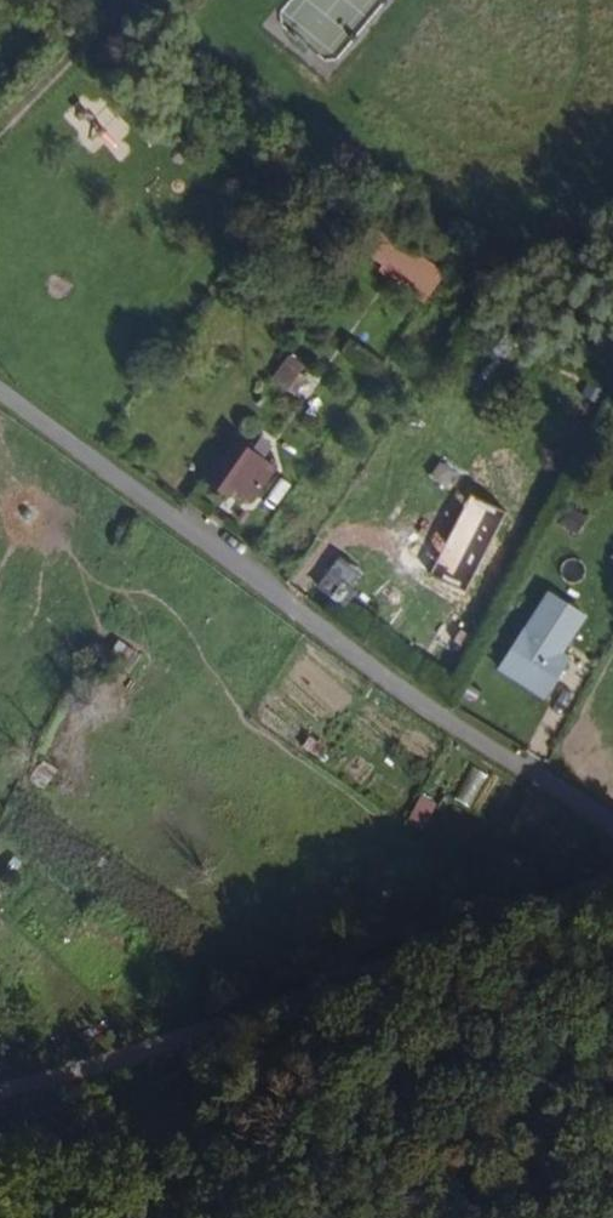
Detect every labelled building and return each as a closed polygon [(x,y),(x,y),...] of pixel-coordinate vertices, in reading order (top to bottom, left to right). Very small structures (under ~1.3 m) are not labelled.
[(399,265),(360,242),(350,258),(391,281),(399,265)] [(286,390),(302,365),(287,355),(271,381),(286,390)] [(262,507),(285,470),(246,446),(218,490),(236,502),(241,494),(262,507)] [(461,473),(441,464),(435,476),(455,486),(461,473)] [(463,592),(507,514),(472,495),(429,573),(463,592)] [(342,600),(360,571),(341,559),(322,588),(342,600)] [(544,701),(570,659),(563,654),(587,616),(548,591),(497,671),(544,701)]
